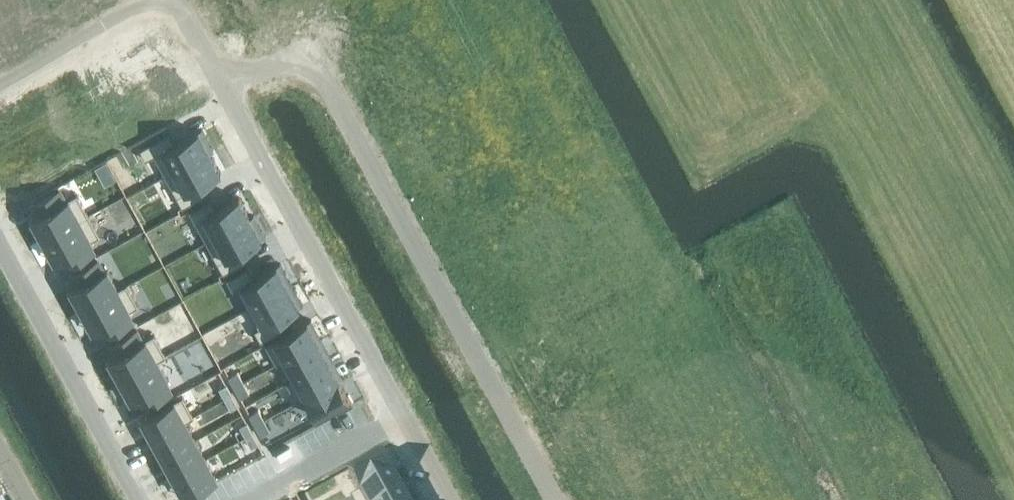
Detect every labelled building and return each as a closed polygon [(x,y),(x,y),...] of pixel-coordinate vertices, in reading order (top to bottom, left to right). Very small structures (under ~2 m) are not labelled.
[(97,71),(77,81),(96,116),(100,123),(101,123),(97,116),(116,105),(97,71)] [(169,132),(140,149),(145,160),(154,155),(165,175),(213,149),(201,128),(175,143),(169,132)] [(213,149),(165,175),(182,207),(203,195),(198,185),(221,172),(210,152),(213,150),(213,149)] [(44,212),(32,218),(44,239),(88,215),(77,194),(65,200),(59,189),(38,201),(44,212)] [(210,199),(189,210),(206,242),(254,215),(253,215),(250,216),(239,197),(216,209),(210,199)] [(88,215),(44,239),(55,260),(66,254),(72,264),(94,252),(88,242),(100,235),(88,215)] [(254,215),(206,242),(223,273),(244,261),(239,251),(265,236),(254,215)] [(82,282),(71,289),(82,309),(127,285),(126,284),(118,289),(107,269),(104,270),(98,259),(76,271),(82,282)] [(247,267),(226,279),(233,290),(237,288),(248,307),(291,284),(280,263),(253,277),(247,267)] [(291,284),(248,307),(258,327),(254,329),(261,341),(281,330),(276,319),(303,304),(291,284)] [(127,285),(82,309),(94,330),(105,324),(111,335),(133,322),(127,312),(138,305),(127,285)] [(307,321),(265,344),(276,363),(318,340),(307,321)] [(121,352),(109,359),(121,379),(165,355),(154,334),(142,340),(136,330),(115,342),(121,352)] [(318,340),(276,363),(276,364),(285,360),(294,377),(286,382),(328,359),(318,340)] [(165,355),(121,379),(132,400),(143,394),(149,405),(171,393),(165,382),(168,380),(157,360),(166,355),(165,355)] [(328,359),(286,382),(297,401),(339,378),(328,359)] [(237,371),(229,376),(234,386),(243,382),(237,371)] [(339,378),(297,401),(297,402),(306,398),(316,417),(336,406),(339,411),(352,403),(339,378)] [(243,382),(234,386),(240,397),(249,392),(243,382)] [(226,383),(219,387),(225,398),(232,394),(226,383)] [(232,394),(225,398),(231,409),(238,405),(232,394)] [(182,396),(142,418),(153,438),(193,416),(182,396)] [(258,409),(249,414),(255,424),(264,419),(258,409)] [(193,416),(153,438),(163,457),(195,439),(185,421),(194,416),(193,416)] [(264,419),(255,424),(261,435),(270,430),(264,419)] [(247,421),(239,425),(245,436),(253,432),(247,421)] [(253,432),(245,436),(251,447),(258,443),(253,432)] [(195,439),(163,457),(174,476),(206,458),(195,439)] [(349,476),(359,495),(351,499),(352,499),(393,478),(379,452),(366,460),(369,465),(349,476)] [(206,458),(174,476),(184,495),(216,478),(206,458)] [(352,499),(397,499),(404,496),(393,478),(352,499)]
